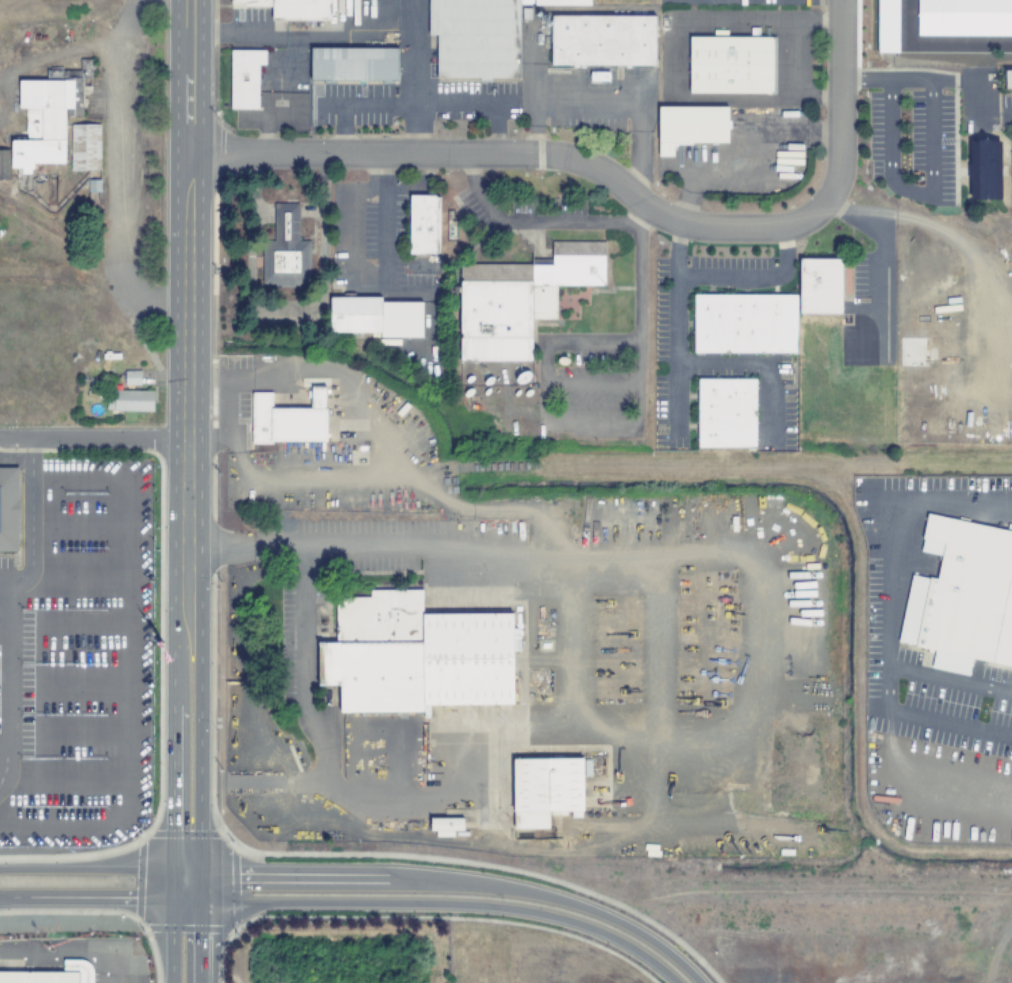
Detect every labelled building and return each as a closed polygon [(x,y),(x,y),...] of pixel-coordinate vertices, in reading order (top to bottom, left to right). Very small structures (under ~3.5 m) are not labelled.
[(271,6),(271,0),(331,0),(331,20),(272,20),(271,6)] [(428,35),(428,0),(519,0),(519,6),(519,53),(519,78),(490,78),(490,81),(479,81),(479,78),(436,77),(437,35),(428,35)] [(874,51),(874,0),(894,0),(894,51),(874,51)] [(914,34),(914,0),(1011,0),(1011,34),(914,34)] [(655,16),(655,65),(654,65),(551,65),(551,19),(551,16),(655,16)] [(772,37),(772,93),(689,93),(689,37),(772,37)] [(397,48),(397,80),(311,80),(310,72),(311,47),(397,48)] [(265,50),(265,65),(258,64),(258,109),(235,109),(230,108),(230,50),(232,50),(265,50)] [(95,65),(95,70),(92,70),(92,78),(91,78),(91,79),(91,94),(82,94),(82,98),(86,98),(85,105),(82,105),(82,112),(82,116),(65,116),(64,162),(55,162),(33,162),(33,169),(30,169),(30,173),(22,173),(22,167),(19,167),(12,167),(12,144),(12,141),(25,141),(26,131),(26,108),(19,108),(19,80),(24,81),(47,81),(47,70),(80,70),(80,59),(92,59),(92,65),(95,65)] [(1004,70),(1011,70),(1011,88),(1004,88),(1004,70)] [(727,107),(727,143),(691,143),(691,144),(676,144),(676,146),(673,146),(673,157),(658,156),(658,107),(660,107),(727,107)] [(100,124),(100,170),(98,170),(87,170),(71,170),(71,124),(100,124)] [(1000,176),(1000,198),(969,199),(969,177),(969,167),(969,141),(1000,141),(1000,165),(1000,176)] [(10,180),(0,180),(0,149),(9,148),(10,180)] [(100,179),(100,192),(97,192),(89,192),(88,192),(87,179),(88,179),(98,179),(100,179)] [(439,197),(439,252),(434,252),(434,254),(413,254),(409,254),(409,238),(409,201),(409,195),(435,195),(435,197),(439,197)] [(299,218),(298,241),(311,241),(311,286),(262,286),(263,241),(275,241),(275,203),(299,203),(299,205),(299,218)] [(604,241),(604,285),(589,285),(571,285),(556,285),(556,319),(535,319),(532,319),(531,350),(531,362),(460,361),(460,337),(462,337),(462,333),(460,333),(460,281),(462,281),(462,278),(460,278),(460,263),(531,264),(532,259),(546,259),(552,259),(552,241),(604,241)] [(841,301),(841,314),(799,314),(799,259),(838,259),(841,259),(841,301)] [(797,295),(797,353),(788,353),(693,353),(693,325),(693,322),(693,294),(784,295),(797,295)] [(422,302),(422,337),(381,337),(381,332),(368,332),(362,332),(350,332),(330,332),(330,297),(343,297),(381,297),(381,302),(422,302)] [(140,383),(140,385),(125,385),(125,371),(140,371),(140,383)] [(755,385),(755,448),(697,448),(697,427),(697,424),(697,398),(697,394),(697,386),(697,378),(701,378),(755,378),(755,385)] [(325,391),(325,408),(326,408),(326,429),(337,429),(345,430),(345,441),(345,442),(271,441),(271,444),(252,444),(252,393),(271,393),(271,408),(300,408),(311,408),(311,391),(311,386),(325,386),(325,391)] [(153,391),(153,411),(115,411),(113,410),(113,408),(106,408),(106,400),(114,400),(114,390),(115,390),(153,391)] [(19,551),(19,466),(0,466),(0,551),(19,551)] [(926,513),(1011,531),(1011,667),(982,660),(973,658),(972,658),(968,676),(929,668),(933,650),(897,643),(911,573),(928,577),(936,578),(941,556),(920,551),(922,539),(921,539),(926,513)] [(422,590),(422,614),(512,613),(512,628),(519,628),(519,651),(513,651),(513,704),(423,705),(423,712),(340,713),(339,685),(337,685),(321,685),(319,685),(318,643),(336,642),(336,598),(370,598),(370,591),(422,590)] [(583,758),(583,810),(581,810),(581,817),(571,817),(571,811),(565,811),(565,815),(560,815),(550,815),(550,811),(548,811),(548,828),(513,828),(513,809),(513,759),(583,758)] [(590,759),(591,776),(584,776),(583,759),(590,759)] [(463,830),(453,830),(453,837),(435,837),(435,831),(430,831),(430,830),(430,818),(444,818),(463,818),(463,830)] [(93,971),(93,982),(0,982),(0,972),(63,972),(63,959),(81,959),(83,959),(85,960),(87,961),(88,963),(90,964),(91,966),(92,968),(93,970),(93,971)]
